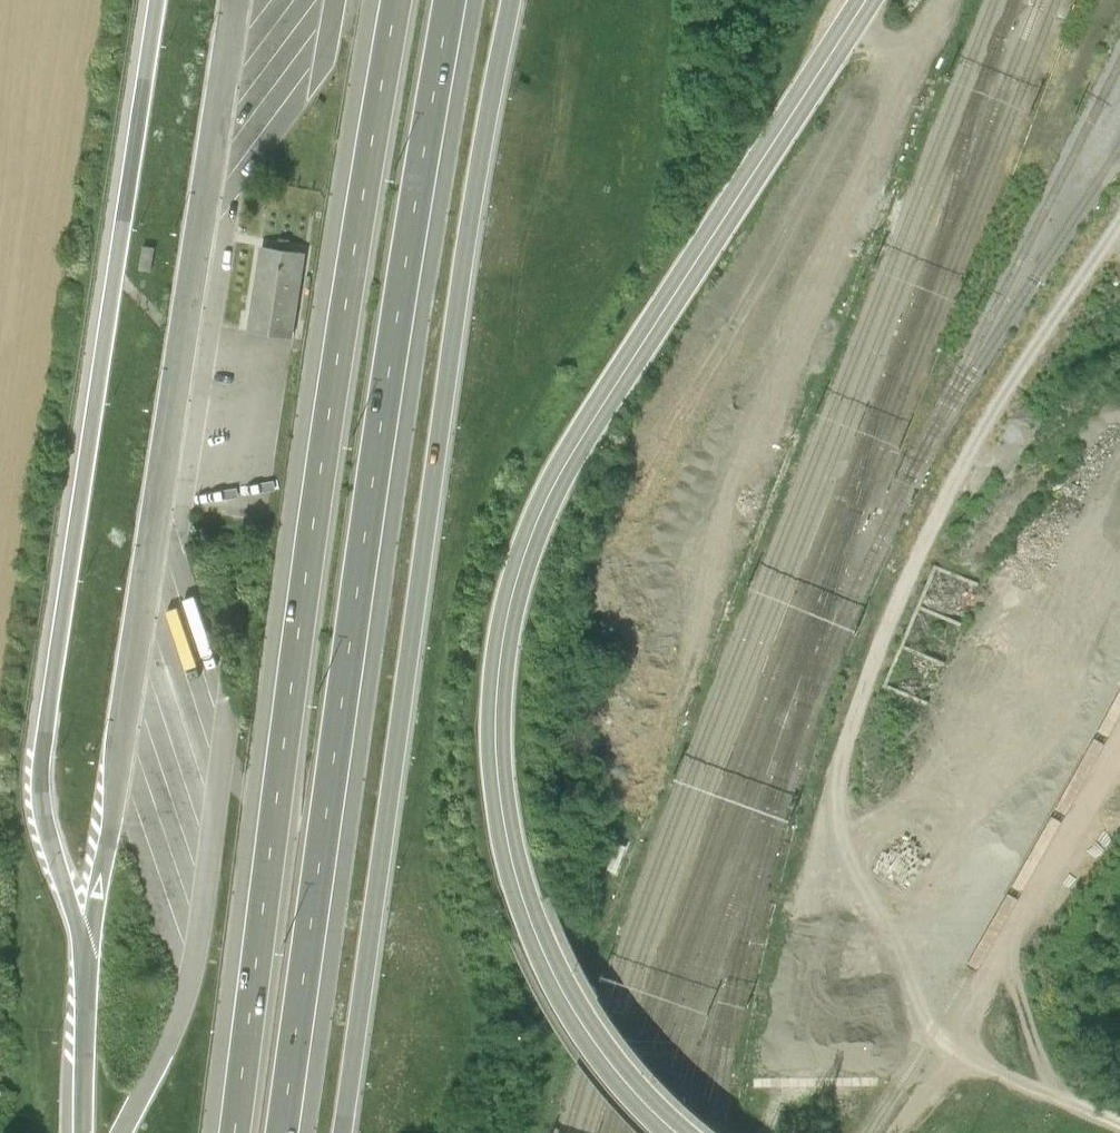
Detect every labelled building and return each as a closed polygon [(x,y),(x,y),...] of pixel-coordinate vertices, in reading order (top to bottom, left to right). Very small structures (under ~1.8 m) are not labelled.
[(257,243),(245,329),(288,335),(300,249),(257,243)]
